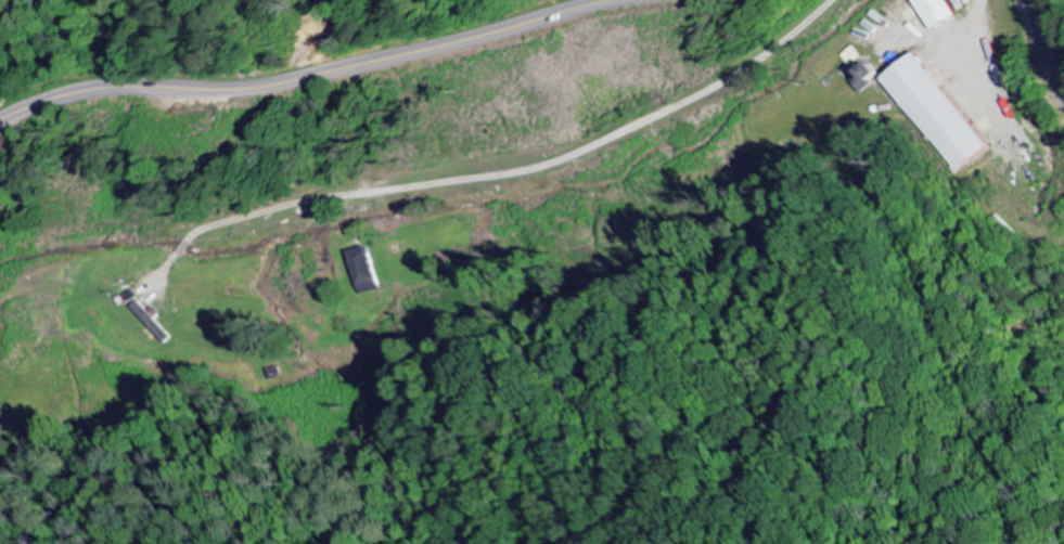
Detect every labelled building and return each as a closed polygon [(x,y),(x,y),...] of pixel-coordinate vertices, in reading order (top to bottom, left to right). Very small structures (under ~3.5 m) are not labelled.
[(916,53),(987,146),(953,171),(883,79),(916,53)] [(850,78),(873,61),(883,74),(860,91),(850,78)] [(385,288),(376,248),(353,253),(361,294),(385,288)]
